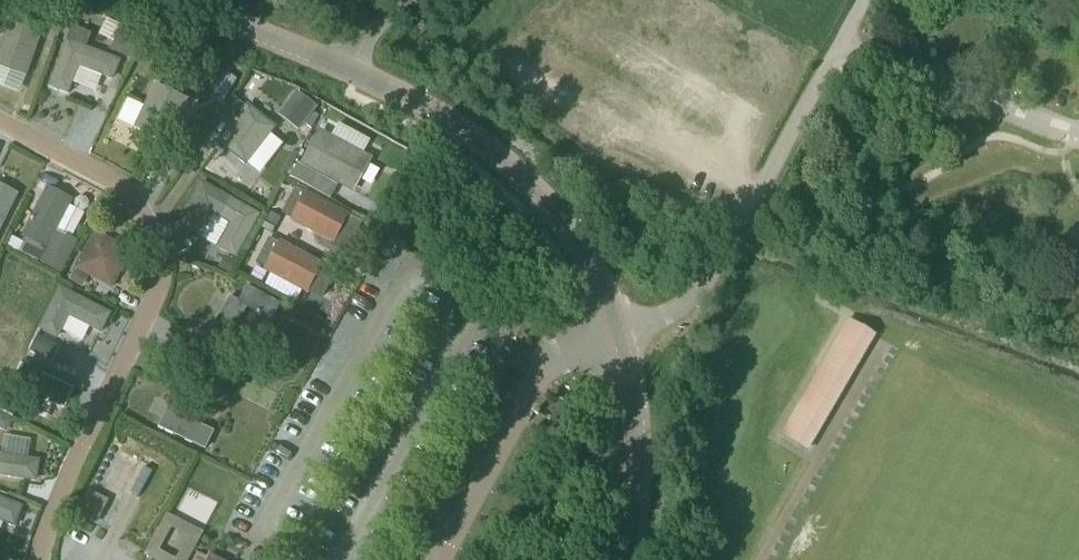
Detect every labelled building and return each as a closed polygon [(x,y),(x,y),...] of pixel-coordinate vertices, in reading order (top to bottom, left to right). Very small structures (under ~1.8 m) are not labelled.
[(40,21),(57,27),(66,1),(62,0),(48,0),(40,21)] [(11,18),(0,49),(0,65),(28,75),(44,29),(11,18)] [(143,33),(124,24),(123,26),(115,44),(113,47),(133,57),(143,33)] [(65,40),(48,86),(68,94),(79,65),(114,78),(120,60),(65,40)] [(237,79),(225,72),(211,97),(224,105),(237,79)] [(156,81),(135,126),(169,141),(189,97),(156,81)] [(299,92),(282,114),(301,129),(318,107),(299,92)] [(247,103),(219,140),(248,163),(277,126),(247,103)] [(373,156),(322,130),(304,164),(355,191),(373,156)] [(71,196),(46,183),(19,235),(44,248),(37,261),(57,272),(75,238),(55,228),(71,196)] [(0,189),(0,232),(17,198),(0,189)] [(351,216),(307,194),(293,221),(336,244),(351,216)] [(259,215),(222,195),(213,212),(230,221),(216,246),(236,257),(259,215)] [(271,212),(266,220),(277,226),(282,218),(271,212)] [(117,243),(94,230),(73,268),(112,289),(125,264),(117,243)] [(7,245),(20,252),(24,243),(12,236),(7,245)] [(325,266),(281,244),(267,271),(310,294),(325,266)] [(219,268),(231,274),(237,261),(225,255),(219,268)] [(69,281),(84,288),(89,278),(75,270),(69,281)] [(112,311),(60,284),(40,323),(60,334),(70,314),(101,330),(112,311)] [(284,309),(250,289),(241,305),(233,301),(213,337),(230,347),(249,312),(275,326),(284,309)] [(813,449),(845,386),(850,388),(880,330),(847,313),(785,435),(813,449)] [(39,335),(30,351),(48,360),(56,344),(39,335)] [(74,388),(22,364),(13,383),(65,407),(74,388)] [(18,405),(6,400),(2,409),(14,415),(18,405)] [(200,416),(175,403),(161,431),(207,453),(216,435),(196,425),(200,416)] [(7,432),(14,420),(1,413),(0,415),(0,429),(7,432)] [(0,451),(0,474),(38,479),(41,457),(0,451)] [(79,514),(100,522),(109,497),(89,489),(79,514)] [(16,525),(24,502),(0,493),(0,519),(16,525)] [(156,559),(188,559),(205,531),(168,511),(145,553),(156,559)]
